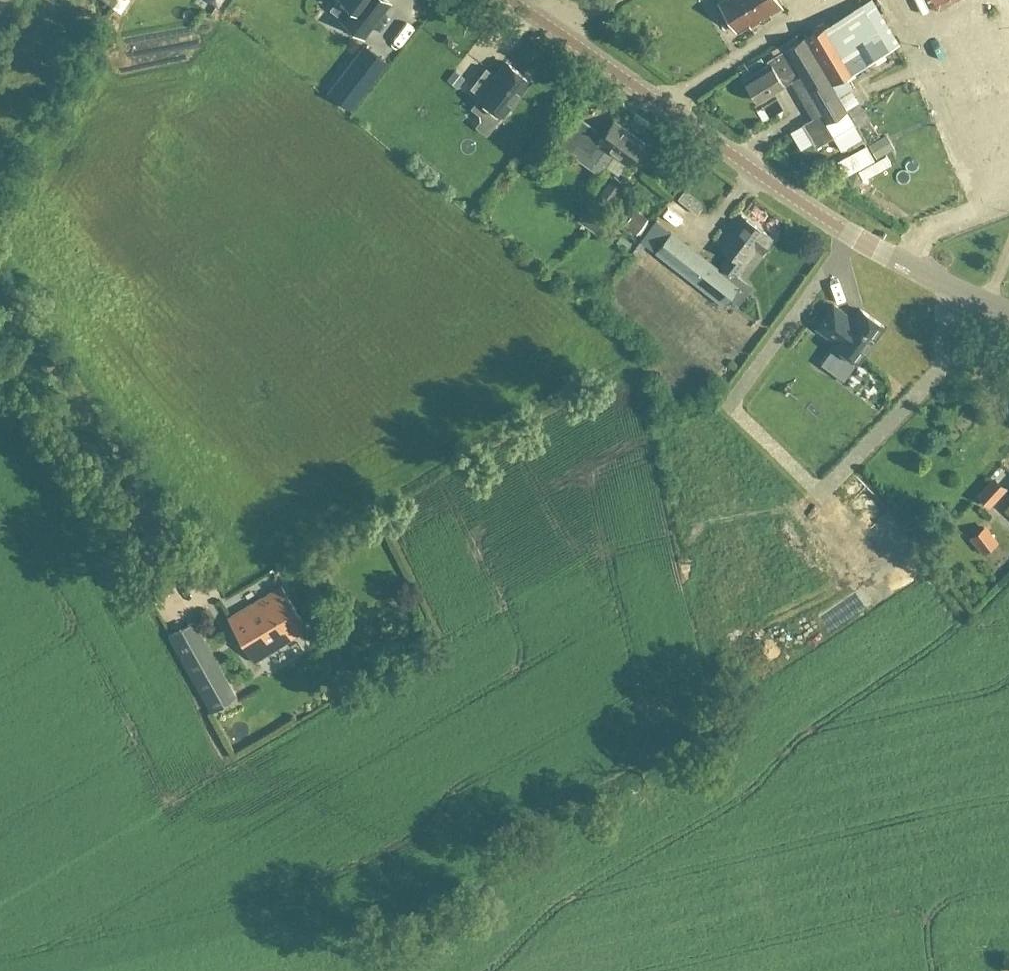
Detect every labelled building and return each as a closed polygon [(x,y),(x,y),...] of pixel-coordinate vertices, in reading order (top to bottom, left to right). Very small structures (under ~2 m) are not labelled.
[(118,0),(97,0),(97,1),(111,10),(118,0)] [(335,3),(357,20),(351,28),(363,37),(388,4),(383,0),(337,0),(335,3)] [(782,10),(775,0),(723,0),(718,3),(737,33),(748,25),(751,29),(782,10)] [(961,0),(930,0),(938,14),(961,0)] [(861,139),(840,102),(830,86),(875,59),(888,52),(899,46),(889,29),(879,35),(862,7),(850,14),(767,62),(769,66),(744,81),(757,103),(784,87),(782,84),(789,79),(806,109),(812,106),(818,116),(812,119),(801,126),(811,143),(814,148),(831,138),(839,152),(861,139)] [(364,47),(340,79),(362,96),(386,64),(364,47)] [(529,82),(505,64),(495,77),(485,69),(470,89),(480,97),(478,98),(502,117),(529,82)] [(628,166),(644,144),(614,122),(599,142),(586,133),(570,154),(598,175),(605,166),(613,155),(626,165),(628,166)] [(859,174),(879,161),(872,150),(852,163),(859,174)] [(608,205),(622,185),(611,177),(597,197),(608,205)] [(587,207),(577,220),(598,236),(608,222),(587,207)] [(762,255),(773,241),(742,217),(719,248),(727,254),(718,266),(736,279),(756,251),(762,255)] [(744,294),(669,234),(654,253),(721,306),(726,299),(735,305),(744,294)] [(833,306),(816,329),(836,343),(834,346),(858,364),(884,328),(859,311),(851,322),(844,317),(846,315),(833,306)] [(990,480),(976,495),(989,508),(1003,492),(990,480)] [(995,545),(983,529),(970,539),(982,555),(995,545)] [(254,662),(307,630),(282,588),(229,619),(254,662)] [(211,714),(237,699),(194,623),(168,637),(211,714)]
